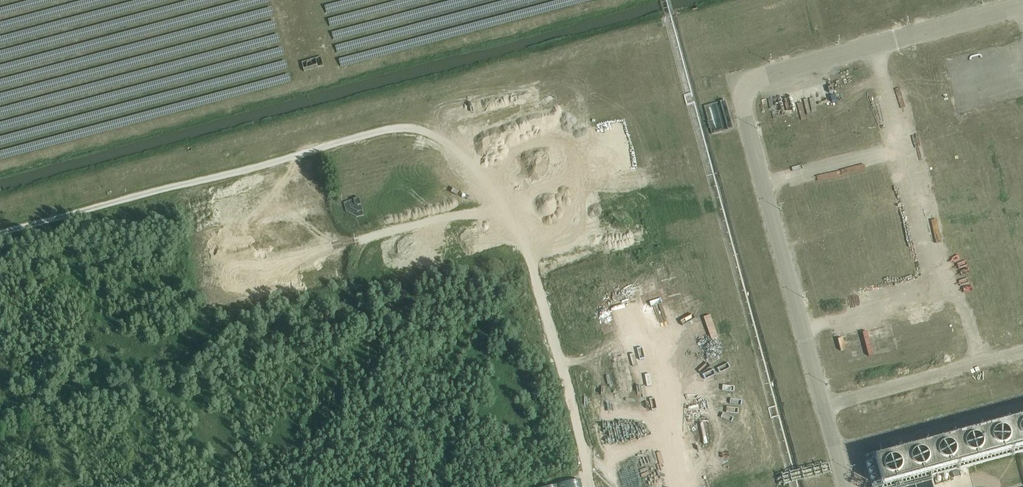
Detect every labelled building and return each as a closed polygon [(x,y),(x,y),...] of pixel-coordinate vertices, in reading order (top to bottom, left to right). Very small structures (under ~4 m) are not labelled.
[(930,476),(1022,451),(1022,415),(872,456),(880,486),(933,486),(930,476)] [(747,427),(749,436),(761,434),(760,425),(747,427)] [(733,447),(746,442),(741,431),(729,437),(733,447)]
